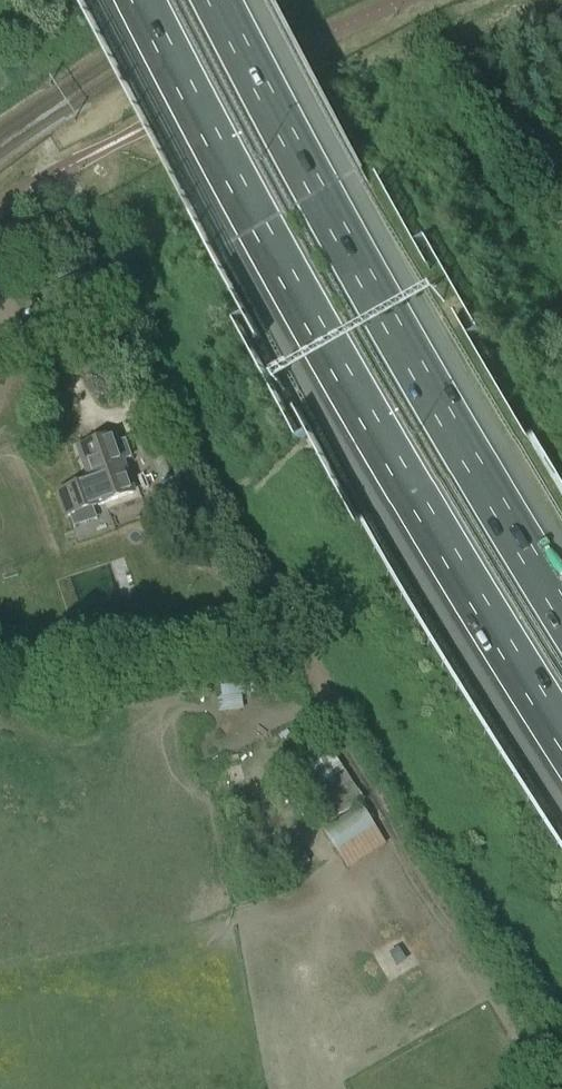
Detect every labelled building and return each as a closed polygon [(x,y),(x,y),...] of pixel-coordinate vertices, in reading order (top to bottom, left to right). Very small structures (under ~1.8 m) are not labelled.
[(90,483),(84,485),(59,494),(67,517),(133,494),(122,462),(131,459),(125,443),(116,446),(113,438),(79,449),(90,483)] [(155,464),(162,484),(178,478),(172,458),(155,464)] [(329,804),(338,816),(364,801),(324,741),(298,757),(300,761),(290,767),(308,795),(307,796),(317,811),(329,804)] [(337,851),(374,827),(361,807),(323,831),(337,851)]
